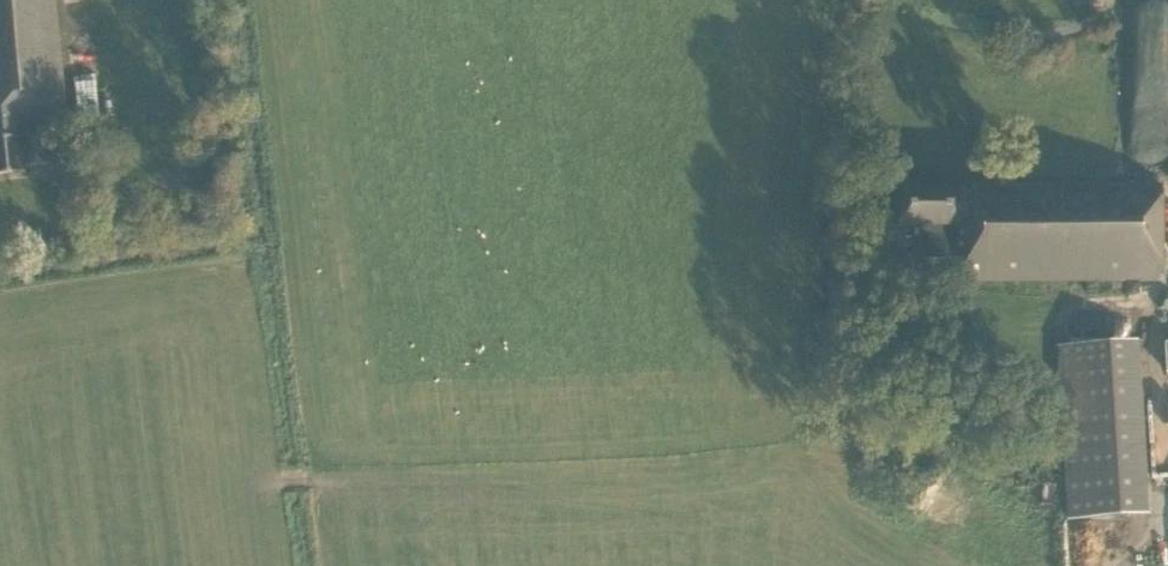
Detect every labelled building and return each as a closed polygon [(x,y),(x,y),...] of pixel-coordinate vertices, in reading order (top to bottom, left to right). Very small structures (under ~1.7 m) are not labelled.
[(46,129),(65,127),(53,0),(0,0),(0,175),(27,173),(26,165),(49,163),(46,137),(46,129)] [(1161,187),(972,187),(972,197),(963,197),(963,193),(893,192),(893,229),(916,229),(916,261),(954,261),(954,283),(1161,284),(1161,187)] [(1132,518),(1119,344),(1060,347),(1074,522),(1132,518)]
